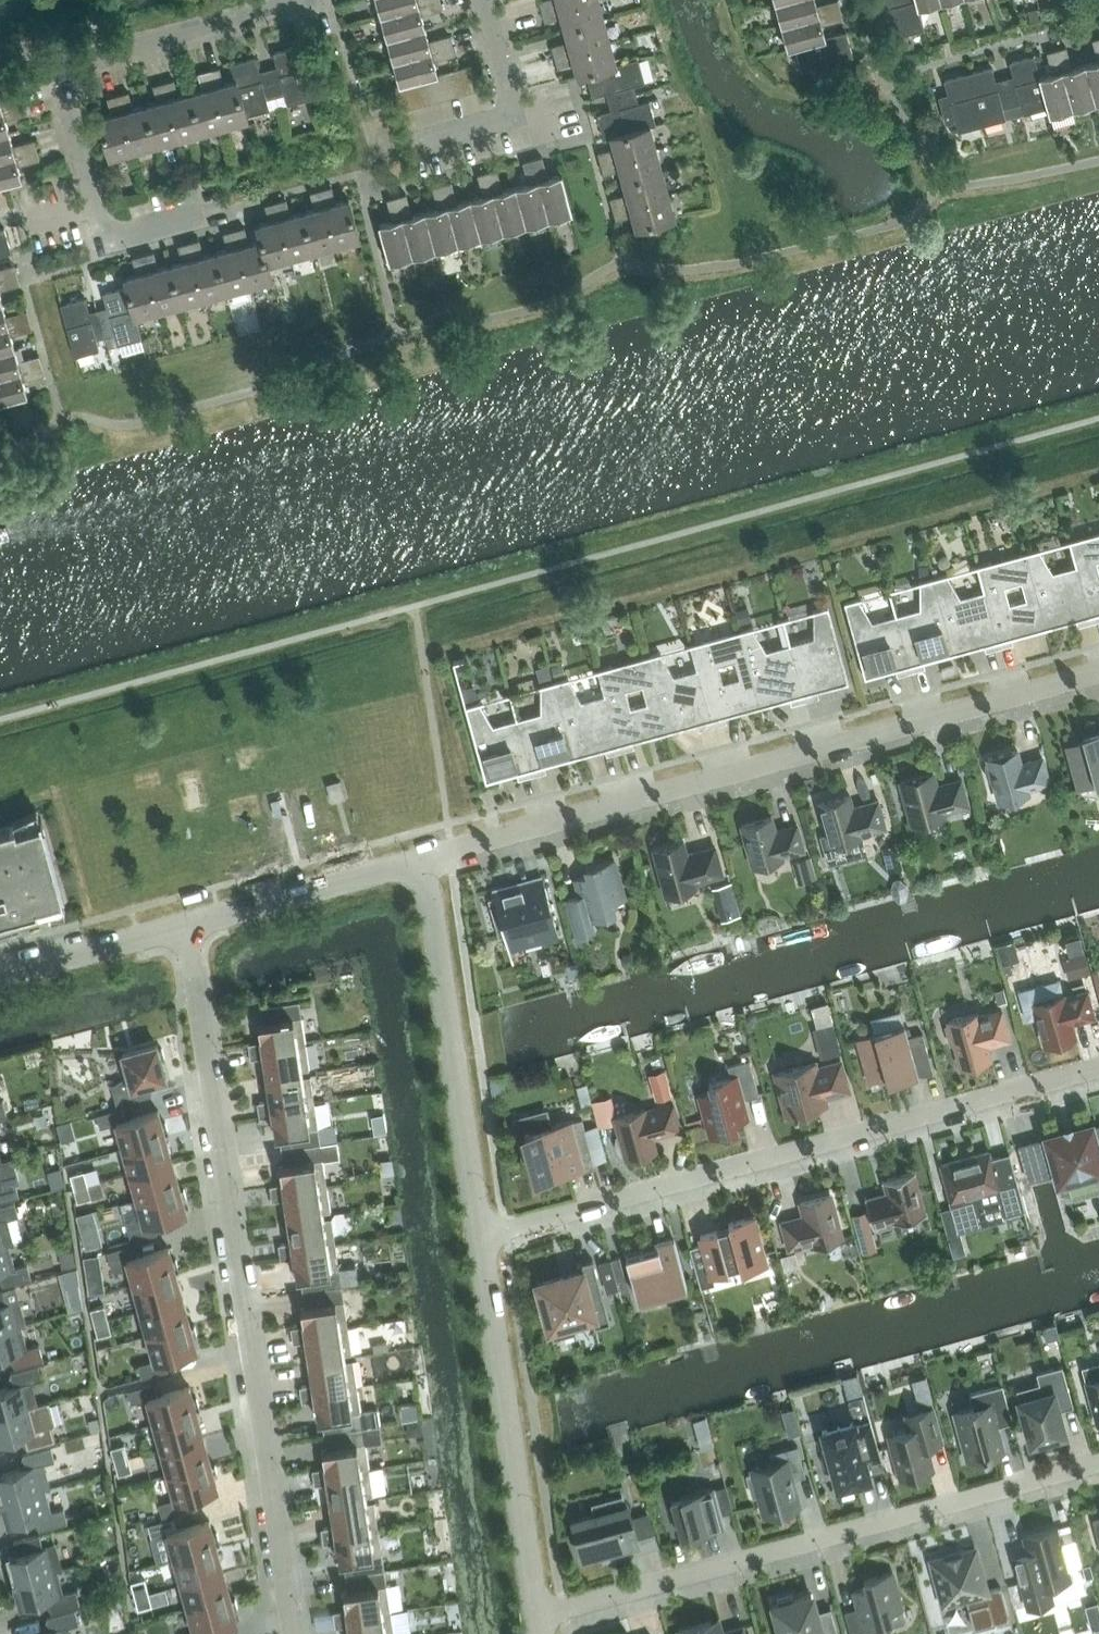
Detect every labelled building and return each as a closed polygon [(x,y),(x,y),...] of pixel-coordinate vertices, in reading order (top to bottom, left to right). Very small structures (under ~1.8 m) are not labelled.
[(380,15),(435,0),(376,0),(380,15)] [(386,38),(424,27),(420,15),(441,9),(439,0),(435,0),(380,15),(386,38)] [(541,11),(581,0),(539,0),(541,11)] [(564,29),(603,18),(598,0),(581,0),(541,11),(544,21),(561,17),(564,29)] [(781,25),(840,9),(837,0),(833,0),(816,5),(815,0),(782,0),(775,2),(781,25)] [(884,2),(880,3),(887,27),(896,24),(899,35),(924,29),(918,8),(918,7),(917,7),(915,0),(890,0),(884,2)] [(787,48),(795,46),(825,37),(822,24),(842,18),(840,9),(781,25),(787,47),(787,48)] [(551,45),(554,56),(609,41),(603,18),(564,29),(567,41),(551,45)] [(386,38),(393,60),(451,44),(448,35),(427,40),(424,27),(386,38)] [(812,66),(814,76),(839,69),(836,60),(852,55),(846,31),(826,37),(826,36),(825,37),(795,46),(801,69),(812,66)] [(1085,64),(1095,102),(1098,100),(1098,37),(1092,39),(1098,60),(1085,64)] [(576,75),(578,75),(586,73),(586,72),(616,64),(615,63),(609,41),(554,56),(557,66),(573,62),(576,74),(576,75)] [(451,44),(393,60),(399,83),(398,83),(399,85),(406,82),(419,79),(432,75),(437,74),(437,72),(436,72),(433,60),(454,54),(451,44)] [(277,69),(268,71),(275,95),(284,93),(287,104),(311,97),(297,46),(273,52),(277,69)] [(1066,46),(1056,49),(1072,108),(1095,102),(1085,64),(1072,67),(1066,46)] [(1052,73),(1040,76),(1039,76),(1047,107),(1046,107),(1048,115),(1050,114),(1049,114),(1072,108),(1056,49),(1047,52),(1052,73)] [(1014,78),(1005,81),(1012,105),(1020,103),(1023,113),(1046,107),(1047,107),(1039,76),(1040,76),(1039,75),(1039,76),(1034,55),(1009,62),(1014,78)] [(275,95),(268,71),(259,74),(255,57),(231,64),(235,80),(236,80),(245,115),(246,115),(269,109),(266,98),(275,95)] [(608,91),(611,100),(635,94),(633,85),(644,82),(637,58),(616,63),(615,63),(616,64),(586,72),(586,73),(592,96),(608,91)] [(236,80),(235,80),(223,84),(219,67),(208,70),(223,125),(246,119),(246,120),(247,120),(246,115),(245,115),(236,80)] [(991,67),(968,73),(982,125),(1005,118),(1002,107),(1012,105),(1005,81),(996,83),(991,67)] [(223,125),(208,70),(197,73),(202,89),(190,93),(200,132),(223,125)] [(437,74),(432,75),(438,100),(451,96),(445,72),(437,74)] [(958,131),(982,125),(968,73),(944,80),(949,96),(939,99),(945,123),(955,120),(958,131)] [(438,100),(432,75),(419,79),(426,103),(438,100)] [(200,132),(190,93),(178,96),(173,79),(163,82),(178,138),(200,132)] [(426,103),(419,79),(406,82),(413,107),(426,103)] [(178,138),(163,82),(152,85),(157,102),(145,105),(155,144),(178,138)] [(393,86),(400,110),(413,107),(406,82),(399,85),(393,86)] [(155,144),(145,105),(132,108),(128,92),(117,95),(132,150),(155,144)] [(24,104),(21,94),(0,100),(0,110),(24,104)] [(609,136),(650,125),(655,124),(649,100),(638,103),(635,94),(611,100),(613,109),(597,114),(603,138),(609,136)] [(132,150),(117,95),(107,98),(111,114),(99,117),(98,117),(109,157),(110,157),(110,156),(132,150)] [(8,132),(5,119),(26,114),(24,104),(0,110),(0,134),(8,132)] [(597,152),(600,163),(655,148),(650,126),(650,125),(609,136),(610,136),(613,148),(597,152)] [(36,149),(33,140),(12,145),(8,132),(0,134),(0,159),(36,149)] [(603,174),(619,169),(622,181),(662,171),(655,148),(600,163),(603,174)] [(21,179),(21,177),(20,177),(17,165),(38,159),(36,149),(0,159),(0,184),(21,179)] [(547,178),(541,157),(532,160),(548,218),(570,212),(570,213),(572,212),(561,173),(559,174),(560,174),(547,178)] [(528,183),(515,187),(525,224),(548,218),(532,160),(522,162),(528,183)] [(496,169),(486,172),(502,231),(525,224),(515,187),(502,190),(496,169)] [(626,193),(611,197),(609,198),(612,208),(668,194),(662,171),(622,181),(626,193)] [(482,196),(469,199),(479,237),(502,231),(486,172),(476,175),(482,196)] [(450,182),(441,184),(457,243),(479,237),(469,199),(456,203),(450,182)] [(437,208),(424,212),(434,249),(457,243),(441,184),(431,187),(437,208)] [(349,198),(347,199),(347,200),(336,203),(331,186),(320,189),(336,245),(358,238),(359,239),(360,239),(349,198)] [(314,208),(302,212),(313,251),(336,245),(320,189),(310,192),(314,208)] [(405,194),(395,197),(411,255),(434,249),(424,212),(411,215),(405,194)] [(634,227),(634,228),(675,217),(674,216),(668,194),(612,208),(615,219),(631,215),(635,226),(634,227)] [(411,255),(395,197),(386,199),(392,220),(379,223),(378,223),(389,262),(390,262),(390,261),(411,255)] [(286,199),(275,202),(290,257),(313,251),(302,212),(290,215),(286,199)] [(256,224),(260,240),(261,240),(267,263),(268,263),(290,257),(275,202),(264,204),(269,221),(257,224),(257,223),(256,224)] [(244,227),(233,230),(249,285),(271,279),(271,280),(273,279),(268,263),(267,263),(261,240),(260,240),(248,243),(244,227)] [(10,252),(4,228),(0,229),(0,254),(10,252)] [(227,249),(215,252),(226,291),(249,285),(233,230),(223,233),(227,249)] [(199,239),(188,242),(203,298),(226,291),(215,252),(203,256),(199,239)] [(182,262),(170,265),(181,304),(203,298),(188,242),(178,245),(182,262)] [(153,252),(143,255),(158,310),(181,304),(170,265),(158,268),(153,252)] [(123,277),(126,286),(127,286),(135,316),(158,310),(143,255),(132,258),(137,274),(125,277),(123,277)] [(17,274),(14,265),(0,268),(0,279),(17,274)] [(19,284),(17,274),(0,279),(0,289),(19,284)] [(108,309),(99,311),(105,336),(114,334),(117,344),(141,338),(135,317),(135,316),(127,286),(126,286),(103,293),(108,309)] [(96,339),(105,336),(99,311),(90,314),(85,298),(61,305),(75,356),(99,349),(96,339)] [(29,320),(26,310),(5,316),(2,303),(0,303),(0,327),(29,320)] [(14,348),(11,335),(32,329),(29,320),(0,327),(0,352),(14,348)] [(114,334),(105,336),(108,347),(117,344),(114,334)] [(41,365),(39,355),(18,361),(14,348),(0,352),(0,376),(41,365)] [(0,376),(0,402),(27,394),(27,393),(26,393),(23,380),(44,375),(41,365),(0,376)] [(1098,620),(1098,568),(1097,560),(1098,560),(1098,532),(1069,540),(1076,566),(1091,622),(1098,620)] [(1039,548),(1025,552),(1045,628),(1076,619),(1077,626),(1091,622),(1076,566),(1052,572),(1039,548)] [(1025,552),(977,565),(984,591),(999,647),(1013,643),(1011,637),(1045,628),(1025,552)] [(919,566),(919,579),(927,579),(928,566),(919,566)] [(947,573),(932,577),(953,653),(983,645),(985,651),(999,647),(984,591),(960,598),(947,573)] [(919,608),(895,615),(911,671),(925,667),(923,661),(953,653),(932,577),(918,581),(919,608)] [(871,622),(858,598),(844,602),(864,677),(895,669),(897,675),(911,671),(895,615),(871,622)] [(813,638),(789,644),(805,700),(818,696),(817,690),(848,682),(827,606),(812,610),(813,638)] [(747,607),(735,610),(740,629),(752,626),(747,607)] [(740,630),(738,631),(759,706),(789,698),(791,704),(805,700),(789,644),(765,651),(752,627),(740,630)] [(712,726),(726,722),(724,716),(759,706),(738,631),(690,644),(697,670),(712,726)] [(660,652),(646,656),(666,731),(697,723),(698,729),(712,726),(697,670),(673,676),(660,652)] [(646,656),(598,669),(605,695),(620,751),(634,747),(632,741),(666,731),(646,656)] [(561,663),(550,666),(554,680),(565,677),(561,663)] [(547,666),(535,669),(539,684),(551,681),(547,666)] [(567,677),(554,681),(574,757),(604,748),(606,755),(620,751),(605,695),(581,701),(567,677)] [(540,712),(516,719),(532,775),(546,771),(544,765),(574,757),(554,681),(540,685),(540,712)] [(472,686),(460,689),(464,703),(476,700),(472,686)] [(465,705),(464,706),(485,781),(516,772),(518,779),(532,775),(516,719),(492,725),(479,702),(465,705)] [(1077,787),(1094,782),(1095,785),(1098,784),(1098,733),(1067,750),(1077,787)] [(998,801),(1028,793),(1027,788),(1049,782),(1042,757),(1020,763),(1017,749),(986,758),(987,761),(984,762),(984,767),(985,772),(987,777),(990,781),(993,780),(998,801)] [(912,824),(943,816),(942,812),(967,805),(960,779),(935,786),(931,772),(900,781),(912,824)] [(344,797),(340,781),(327,785),(331,800),(344,797)] [(849,795),(817,804),(818,804),(819,804),(827,834),(821,836),(826,855),(828,859),(833,861),(837,861),(842,860),(846,858),(850,856),(852,853),(853,849),(850,839),(861,836),(861,835),(860,835),(859,834),(885,827),(877,799),(852,806),(849,796),(850,796),(849,795)] [(771,816),(741,825),(752,866),(782,858),(782,855),(803,849),(796,824),(775,830),(771,816)] [(23,913),(37,909),(37,908),(63,901),(41,817),(0,828),(0,919),(11,916),(23,913)] [(694,882),(722,874),(714,846),(686,854),(683,840),(653,849),(665,895),(695,887),(694,882)] [(901,866),(895,845),(882,849),(888,870),(901,866)] [(791,862),(797,884),(817,878),(810,856),(791,862)] [(624,897),(614,859),(585,867),(588,875),(574,878),(579,895),(566,899),(576,934),(572,935),(575,947),(589,943),(587,933),(596,930),(593,918),(614,912),(611,901),(624,897)] [(558,935),(543,879),(513,887),(514,891),(487,898),(498,936),(504,935),(512,967),(514,966),(509,949),(558,935)] [(730,883),(715,887),(724,920),(739,916),(730,883)] [(1013,941),(996,946),(1002,966),(1009,964),(1019,961),(1013,941)] [(1083,956),(1069,960),(1073,978),(1088,974),(1083,956)] [(1024,988),(1019,997),(1024,1014),(1032,1018),(1037,1017),(1044,1044),(1074,1036),(1071,1022),(1093,1016),(1086,990),(1064,996),(1053,999),(1050,988),(1041,984),(1024,988)] [(1004,989),(994,992),(997,1004),(1007,1001),(1004,989)] [(261,1041),(262,1049),(305,1042),(299,1000),(259,1006),(262,1022),(258,1022),(260,1041),(261,1041)] [(953,1042),(960,1067),(990,1058),(987,1045),(1009,1039),(1001,1010),(979,1016),(978,1012),(947,1021),(949,1025),(945,1026),(950,1043),(953,1042)] [(841,1053),(833,1023),(812,1029),(820,1059),(841,1053)] [(933,1074),(922,1033),(907,1037),(904,1028),(890,1031),(889,1028),(873,1033),(874,1036),(857,1040),(867,1077),(885,1077),(887,1084),(918,1075),(933,1074)] [(305,1042),(262,1049),(261,1041),(260,1041),(248,1043),(250,1059),(263,1057),(266,1078),(301,1073),(300,1070),(309,1069),(305,1042)] [(148,1083),(166,1078),(161,1060),(165,1059),(162,1048),(158,1048),(156,1043),(121,1053),(128,1075),(111,1085),(116,1104),(151,1095),(148,1083)] [(709,1135),(737,1128),(735,1120),(748,1117),(743,1099),(758,1095),(749,1060),(727,1066),(730,1077),(708,1083),(711,1092),(698,1095),(709,1135)] [(786,1114),(825,1104),(823,1097),(847,1090),(840,1062),(816,1069),(814,1062),(775,1073),(786,1114)] [(272,1115),(271,1107),(314,1101),(310,1075),(301,1076),(301,1073),(266,1078),(269,1100),(256,1102),(259,1117),(272,1115)] [(665,1080),(652,1083),(656,1101),(670,1097),(665,1080)] [(314,1101),(271,1107),(272,1115),(274,1134),(279,1133),(281,1149),(320,1143),(314,1101)] [(645,1111),(644,1108),(614,1117),(619,1135),(616,1136),(616,1142),(617,1146),(618,1151),(621,1155),(624,1154),(625,1158),(655,1150),(652,1137),(680,1129),(673,1103),(645,1111)] [(116,1123),(122,1147),(165,1136),(165,1134),(169,1133),(165,1122),(161,1123),(158,1110),(126,1118),(122,1107),(96,1114),(100,1127),(116,1123)] [(536,1179),(593,1164),(593,1160),(605,1157),(600,1135),(587,1139),(581,1118),(568,1122),(568,1121),(552,1126),(547,1108),(511,1118),(522,1159),(530,1156),(536,1179)] [(371,1116),(374,1134),(386,1132),(383,1114),(371,1116)] [(1097,1170),(1098,1170),(1098,1127),(1092,1129),(1091,1123),(1073,1128),(1071,1123),(1062,1126),(1063,1130),(1045,1135),(1046,1140),(1021,1146),(1029,1176),(1055,1169),(1058,1181),(1064,1179),(1069,1196),(1098,1188),(1098,1176),(1097,1170)] [(122,1147),(129,1173),(172,1161),(165,1136),(122,1147)] [(282,1183),(284,1191),(326,1184),(320,1143),(281,1149),(283,1164),(279,1165),(282,1183)] [(1009,1152),(990,1157),(988,1151),(941,1164),(951,1200),(952,1206),(957,1223),(984,1216),(983,1209),(1000,1204),(1003,1213),(1002,1214),(1002,1215),(1024,1209),(1021,1196),(1009,1152)] [(18,1195),(15,1183),(19,1181),(13,1158),(0,1161),(0,1200),(18,1195)] [(379,1161),(381,1175),(393,1174),(391,1159),(379,1161)] [(129,1173),(136,1198),(179,1186),(172,1161),(129,1173)] [(70,1174),(73,1188),(87,1184),(83,1171),(70,1174)] [(892,1221),(893,1222),(926,1213),(915,1171),(881,1180),(885,1194),(866,1199),(865,1197),(864,1197),(872,1227),(892,1221)] [(326,1184),(284,1191),(282,1183),(269,1185),(271,1200),(284,1199),(287,1220),(322,1215),(321,1212),(330,1210),(326,1184)] [(87,1184),(73,1188),(77,1202),(91,1198),(87,1184)] [(125,1221),(131,1240),(157,1233),(154,1221),(186,1212),(182,1199),(186,1198),(183,1187),(179,1188),(179,1186),(136,1198),(140,1212),(125,1221)] [(1034,1193),(1021,1196),(1024,1209),(1032,1238),(1044,1235),(1034,1193)] [(812,1245),(841,1237),(830,1194),(800,1202),(804,1216),(782,1222),(789,1247),(811,1241),(812,1245)] [(8,1243),(8,1244),(12,1243),(6,1219),(18,1216),(14,1201),(0,1205),(0,1245),(8,1243)] [(293,1257),(292,1249),(335,1243),(331,1217),(322,1218),(322,1215),(287,1220),(290,1241),(278,1244),(280,1259),(293,1257)] [(766,1263),(753,1215),(728,1222),(729,1226),(700,1234),(702,1244),(690,1247),(701,1287),(714,1284),(712,1274),(727,1270),(727,1268),(740,1265),(741,1269),(766,1263)] [(96,1227),(81,1231),(86,1248),(100,1244),(96,1227)] [(877,1249),(872,1231),(856,1235),(862,1254),(877,1249)] [(959,1232),(943,1236),(947,1254),(964,1249),(959,1232)] [(637,1297),(686,1284),(673,1237),(655,1242),(656,1247),(625,1255),(637,1297)] [(0,1245),(0,1275),(3,1285),(31,1277),(27,1263),(15,1266),(8,1244),(8,1243),(0,1245)] [(335,1243),(292,1249),(293,1257),(296,1276),(300,1275),(302,1291),(341,1285),(335,1243)] [(129,1270),(133,1284),(175,1273),(175,1271),(179,1270),(176,1259),(172,1260),(168,1247),(136,1255),(133,1244),(107,1251),(112,1270),(129,1270)] [(73,1249),(59,1252),(62,1266),(76,1263),(73,1249)] [(98,1252),(83,1254),(86,1272),(101,1270),(98,1252)] [(794,1253),(780,1257),(784,1272),(798,1268),(794,1253)] [(620,1256),(610,1259),(616,1283),(626,1280),(620,1256)] [(534,1284),(534,1285),(538,1284),(553,1338),(609,1322),(592,1259),(576,1263),(579,1272),(539,1283),(538,1278),(537,1279),(538,1283),(534,1284)] [(609,1259),(598,1262),(606,1293),(618,1290),(609,1259)] [(77,1267),(60,1271),(64,1287),(80,1283),(77,1267)] [(133,1284),(140,1310),(182,1298),(175,1273),(133,1284)] [(304,1325),(305,1333),(348,1326),(341,1285),(302,1291),(305,1306),(300,1307),(303,1325),(304,1325)] [(21,1325),(24,1324),(18,1299),(6,1302),(3,1289),(0,1290),(0,1330),(21,1325)] [(140,1310),(147,1335),(189,1323),(182,1298),(140,1310)] [(90,1309),(94,1322),(107,1319),(104,1305),(90,1309)] [(107,1319),(94,1322),(97,1336),(111,1332),(107,1319)] [(164,1358),(197,1349),(193,1337),(197,1335),(194,1324),(190,1325),(189,1323),(147,1335),(154,1359),(138,1364),(141,1377),(167,1370),(164,1358)] [(21,1325),(0,1330),(0,1357),(11,1353),(15,1366),(43,1359),(39,1344),(27,1348),(21,1325)] [(348,1326),(305,1333),(304,1325),(303,1325),(290,1327),(293,1343),(305,1341),(309,1362),(343,1357),(343,1354),(352,1353),(348,1326)] [(1054,1326),(1043,1329),(1046,1341),(1058,1338),(1054,1326)] [(315,1399),(314,1391),(356,1385),(352,1359),(344,1360),(343,1357),(309,1362),(312,1384),(299,1386),(301,1401),(314,1399),(315,1399)] [(33,1406),(33,1407),(37,1406),(36,1404),(30,1382),(42,1379),(38,1364),(10,1372),(14,1385),(0,1389),(0,1415),(33,1406)] [(1030,1442),(1033,1441),(1064,1432),(1058,1409),(1072,1405),(1061,1365),(1036,1372),(1039,1383),(1016,1389),(1030,1442)] [(857,1373),(841,1377),(848,1400),(863,1395),(857,1373)] [(1085,1381),(1097,1424),(1098,1423),(1098,1378),(1085,1381)] [(147,1398),(154,1423),(196,1412),(196,1410),(200,1409),(197,1397),(193,1399),(189,1385),(157,1394),(154,1383),(127,1390),(131,1403),(147,1398)] [(1003,1449),(997,1425),(1012,1421),(1002,1384),(969,1393),(973,1408),(954,1413),(967,1459),(983,1455),(984,1456),(987,1455),(987,1454),(1003,1449)] [(317,1418),(321,1417),(324,1433),(379,1424),(377,1407),(360,1410),(356,1385),(314,1391),(315,1399),(314,1399),(317,1418)] [(932,1402),(930,1394),(916,1398),(918,1406),(932,1402)] [(848,1400),(853,1421),(822,1430),(827,1449),(822,1451),(821,1458),(823,1465),(827,1471),(832,1469),(837,1487),(842,1486),(842,1487),(865,1480),(865,1479),(870,1478),(863,1454),(878,1450),(863,1395),(848,1400)] [(0,1415),(0,1441),(23,1435),(27,1448),(55,1440),(51,1426),(55,1425),(48,1401),(36,1404),(37,1406),(33,1407),(33,1406),(0,1415)] [(941,1440),(932,1407),(915,1412),(919,1427),(887,1435),(899,1478),(933,1468),(926,1444),(941,1440)] [(154,1423),(161,1448),(203,1437),(196,1412),(154,1423)] [(98,1417),(88,1420),(91,1431),(101,1429),(98,1417)] [(382,1440),(379,1424),(324,1433),(326,1448),(321,1449),(324,1467),(325,1467),(326,1475),(369,1468),(365,1443),(382,1440)] [(711,1435),(698,1439),(701,1449),(714,1445),(711,1435)] [(161,1448),(168,1474),(210,1462),(203,1437),(161,1448)] [(110,1447),(114,1461),(128,1457),(124,1444),(110,1447)] [(751,1468),(763,1515),(800,1505),(791,1474),(804,1471),(797,1445),(769,1453),(772,1462),(751,1468)] [(4,1499),(45,1488),(49,1487),(42,1463),(54,1460),(51,1446),(22,1453),(26,1466),(0,1473),(0,1486),(3,1498),(4,1499)] [(128,1457),(114,1461),(118,1475),(132,1471),(128,1457)] [(211,1464),(210,1462),(168,1474),(171,1487),(174,1498),(158,1502),(162,1516),(188,1509),(185,1497),(217,1488),(214,1475),(218,1474),(215,1463),(211,1464)] [(369,1468),(326,1475),(325,1467),(324,1467),(312,1469),(314,1485),(327,1483),(330,1504),(365,1499),(364,1496),(373,1495),(369,1468)] [(681,1537),(723,1526),(720,1514),(732,1510),(726,1485),(713,1489),(713,1488),(671,1499),(681,1537)] [(4,1499),(3,1498),(0,1499),(0,1500),(7,1524),(35,1516),(39,1529),(67,1522),(63,1507),(51,1511),(45,1488),(4,1499)] [(621,1554),(655,1544),(648,1515),(631,1520),(627,1505),(624,1506),(622,1496),(592,1504),(595,1514),(573,1520),(583,1555),(618,1545),(621,1554)] [(336,1541),(335,1534),(378,1527),(374,1501),(365,1502),(365,1499),(330,1504),(333,1526),(320,1528),(323,1543),(336,1541)] [(167,1533),(174,1557),(216,1546),(216,1544),(220,1543),(217,1532),(213,1533),(209,1520),(177,1528),(174,1517),(147,1524),(151,1537),(167,1533)] [(335,1534),(336,1541),(338,1560),(343,1559),(345,1575),(384,1569),(378,1527),(335,1534)] [(1049,1585),(1070,1579),(1056,1527),(1022,1536),(1028,1558),(1014,1562),(1026,1607),(1053,1600),(1049,1585)] [(16,1580),(57,1569),(57,1570),(61,1569),(54,1543),(43,1547),(39,1534),(13,1541),(17,1554),(11,1555),(10,1554),(9,1554),(16,1580)] [(174,1557),(181,1583),(223,1571),(216,1546),(174,1557)] [(932,1561),(943,1603),(965,1597),(973,1628),(1009,1619),(1000,1586),(985,1590),(974,1549),(932,1561)] [(57,1569),(16,1580),(12,1581),(19,1606),(48,1598),(51,1611),(79,1603),(75,1589),(63,1592),(57,1570),(57,1569)] [(346,1609),(347,1617),(390,1610),(384,1569),(345,1575),(347,1590),(343,1591),(345,1609),(346,1609)] [(181,1583),(188,1608),(230,1596),(223,1571),(181,1583)] [(892,1572),(864,1579),(866,1587),(853,1591),(857,1607),(844,1611),(851,1633),(871,1633),(869,1626),(890,1620),(892,1626),(903,1623),(905,1619),(902,1607),(892,1572)] [(130,1582),(134,1595),(148,1592),(144,1578),(130,1582)] [(148,1592),(134,1595),(138,1609),(152,1605),(148,1592)] [(811,1593),(792,1599),(791,1595),(777,1598),(778,1603),(772,1604),(781,1633),(837,1633),(830,1608),(816,1611),(811,1593)] [(205,1631),(237,1622),(234,1609),(238,1608),(235,1597),(231,1598),(230,1596),(188,1608),(194,1633),(189,1633),(206,1633),(205,1631)] [(67,1626),(79,1623),(75,1609),(47,1616),(50,1629),(33,1633),(69,1633),(67,1626)] [(347,1617),(346,1609),(345,1609),(333,1611),(335,1627),(348,1625),(349,1633),(394,1633),(390,1610),(347,1617)] [(679,1633),(744,1633),(742,1626),(721,1632),(718,1619),(678,1630),(679,1633)]
